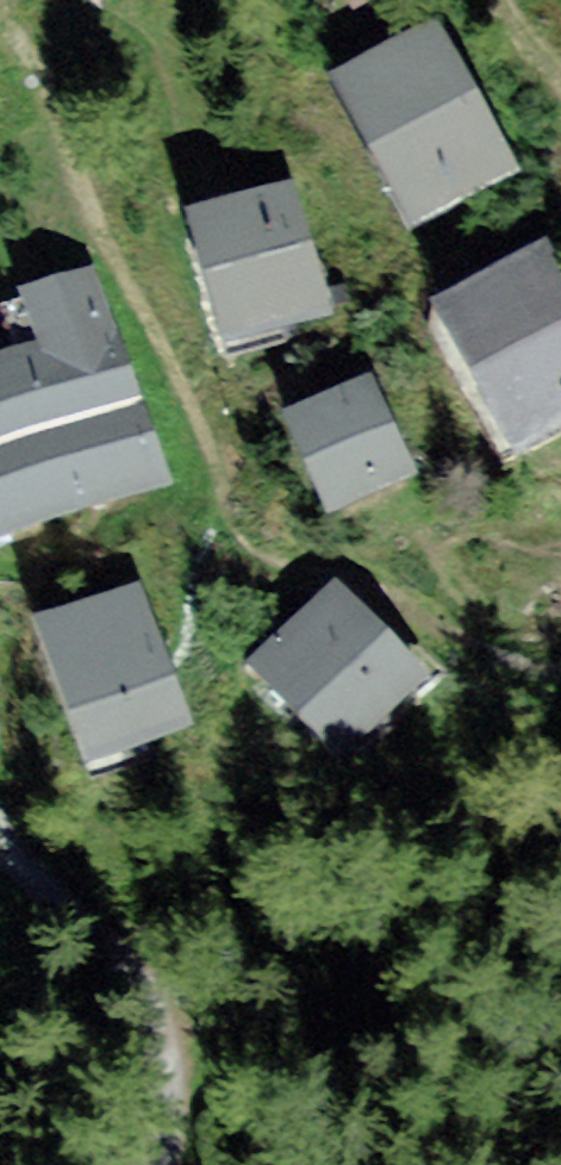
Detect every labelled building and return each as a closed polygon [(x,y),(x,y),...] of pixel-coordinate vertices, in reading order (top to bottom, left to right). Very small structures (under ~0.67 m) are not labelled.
[(430,44),(352,87),(420,210),(498,166),(430,44)] [(314,311),(310,300),(320,297),(311,268),(302,271),(281,200),(240,213),(245,227),(208,238),(237,334),(314,311)] [(520,429),(560,406),(560,300),(541,265),(455,313),(449,316),(514,433),(520,429)] [(108,334),(87,280),(30,301),(15,306),(28,343),(37,339),(44,358),(0,374),(0,535),(159,478),(108,334)] [(366,395),(302,423),(335,499),(400,469),(366,395)] [(47,631),(67,685),(94,753),(177,722),(133,600),(69,623),(47,631)] [(334,756),(349,742),(362,755),(390,729),(377,715),(418,676),(385,641),(374,631),(365,639),(330,605),(268,666),(271,669),(274,666),(313,707),(300,720),(334,756)]
